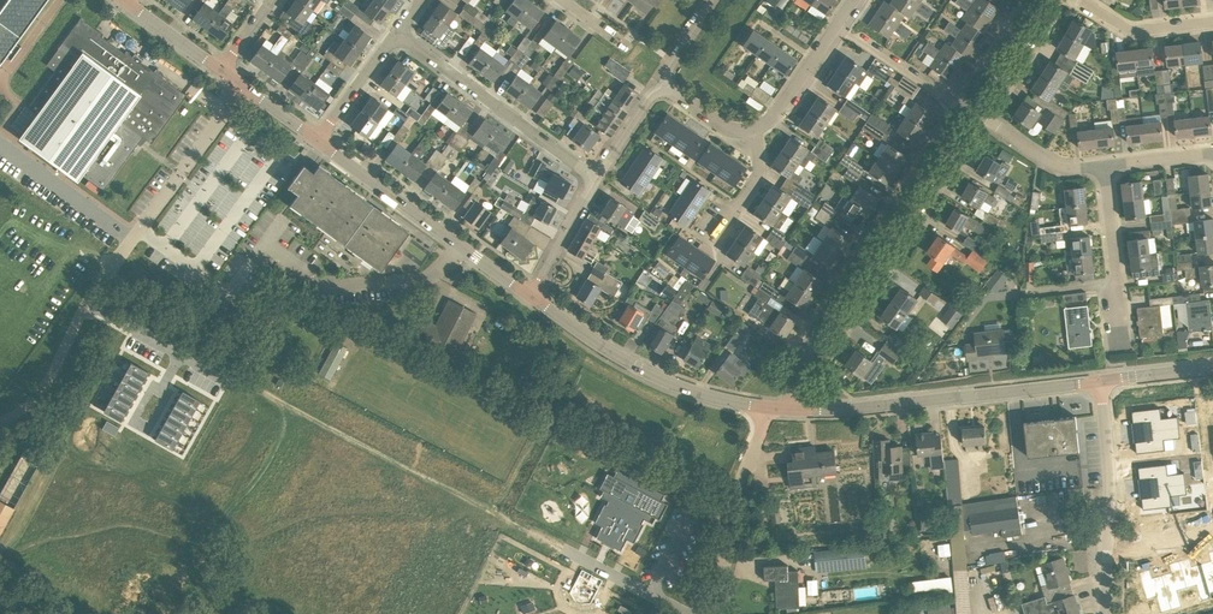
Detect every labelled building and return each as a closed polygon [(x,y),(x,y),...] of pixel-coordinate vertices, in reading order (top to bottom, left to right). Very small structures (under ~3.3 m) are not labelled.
[(2,62),(7,55),(12,59),(11,60),(12,61),(22,47),(21,46),(20,47),(16,44),(49,0),(9,0),(0,13),(0,65),(2,62)] [(182,11),(190,0),(167,0),(182,11)] [(207,29),(222,40),(233,24),(226,18),(237,2),(243,6),(247,1),(247,0),(228,0),(225,4),(219,13),(207,29)] [(306,19),(311,12),(312,10),(298,0),(296,0),(287,12),(295,18),(289,25),(304,36),(312,24),(311,23),(306,19)] [(312,10),(320,0),(298,0),(312,10)] [(365,11),(363,10),(358,16),(371,25),(375,19),(381,23),(390,10),(376,0),(373,0),(365,11)] [(390,10),(398,0),(376,0),(390,10)] [(531,2),(528,0),(504,0),(500,6),(506,11),(511,15),(507,21),(513,26),(518,20),(531,2)] [(632,3),(646,13),(655,0),(634,0),(632,3)] [(835,0),(816,0),(812,5),(826,15),(836,1),(835,0)] [(914,11),(917,6),(908,0),(892,0),(889,5),(904,15),(905,14),(910,18),(914,11)] [(954,2),(967,11),(962,19),(967,22),(983,32),(990,21),(960,0),(956,0),(954,2)] [(973,2),(970,0),(960,0),(990,21),(998,9),(985,0),(975,0),(973,2)] [(1158,0),(1150,0),(1151,4),(1151,8),(1151,10),(1159,9),(1158,0)] [(457,13),(442,1),(432,14),(448,25),(457,13)] [(876,13),(896,27),(899,22),(904,15),(889,5),(884,1),(876,13)] [(544,12),(531,2),(518,20),(531,29),(544,12)] [(219,13),(211,7),(204,3),(193,19),(207,29),(219,13)] [(343,5),(338,11),(349,19),(353,12),(343,5)] [(922,10),(930,15),(932,10),(925,6),(922,10)] [(1133,10),(1138,17),(1144,13),(1139,6),(1133,10)] [(478,10),(474,17),(486,26),(491,19),(490,19),(478,10)] [(776,15),(767,10),(764,15),(772,21),(776,15)] [(927,19),(930,15),(922,10),(920,14),(927,19)] [(888,39),(893,31),(896,27),(876,13),(868,25),(888,39)] [(439,38),(448,25),(432,14),(423,27),(425,28),(421,34),(434,43),(438,38),(439,38)] [(19,138),(78,181),(83,175),(99,187),(104,191),(107,187),(132,152),(135,150),(144,137),(147,140),(152,144),(155,139),(184,99),(188,95),(183,92),(166,81),(163,77),(155,71),(150,69),(131,55),(127,51),(125,53),(102,36),(103,34),(98,31),(95,29),(86,22),(81,17),(78,21),(61,46),(58,49),(62,51),(67,55),(30,106),(38,113),(19,138)] [(486,26),(474,17),(470,23),(482,32),(483,32),(487,26),(486,26)] [(497,23),(491,18),(490,19),(491,19),(486,26),(487,26),(492,30),(497,23)] [(556,20),(543,38),(556,47),(568,29),(556,20)] [(1066,34),(1084,44),(1093,30),(1075,20),(1066,34)] [(949,21),(946,26),(954,31),(957,26),(949,21)] [(967,22),(962,29),(958,34),(979,48),(987,35),(983,32),(967,22)] [(787,23),(783,28),(783,29),(791,34),(795,29),(787,23)] [(265,71),(277,55),(280,51),(281,50),(292,33),(281,25),(276,31),(282,34),(270,51),(262,45),(255,55),(251,61),(265,71)] [(344,39),(360,51),(371,37),(355,25),(349,33),(343,28),(338,35),(344,40),(344,39)] [(478,37),(484,42),(493,30),(492,30),(487,26),(483,32),(482,32),(478,37)] [(902,31),(908,35),(912,30),(905,26),(902,31)] [(943,30),(951,35),(954,31),(946,26),(943,30)] [(568,29),(556,47),(568,56),(569,56),(570,55),(581,39),(568,29)] [(757,55),(766,41),(752,31),(742,45),(757,55)] [(906,39),(908,35),(902,31),(900,35),(906,39)] [(809,38),(801,33),(797,38),(806,44),(809,38)] [(979,48),(958,34),(955,38),(950,46),(950,47),(965,57),(970,60),(979,48)] [(1084,44),(1066,34),(1058,49),(1076,59),(1084,44)] [(526,49),(532,41),(525,36),(516,48),(517,49),(523,52),(526,49)] [(331,61),(331,62),(343,70),(348,64),(350,65),(360,51),(344,39),(344,40),(340,45),(334,41),(323,56),(331,61)] [(473,44),(467,40),(459,52),(465,56),(473,44)] [(771,65),(781,50),(766,41),(757,55),(771,65)] [(1109,41),(1101,42),(1102,55),(1111,60),(1109,41)] [(925,46),(924,47),(931,51),(934,46),(927,42),(925,46)] [(945,42),(940,50),(937,55),(957,69),(965,57),(950,47),(950,46),(945,42)] [(1200,42),(1183,44),(1186,64),(1203,62),(1200,42)] [(1186,64),(1183,44),(1166,46),(1169,66),(1186,64)] [(306,45),(302,50),(306,53),(310,48),(306,45)] [(506,52),(512,56),(517,50),(511,45),(506,52)] [(493,56),(480,47),(469,63),(481,72),(493,56)] [(919,57),(923,51),(922,50),(918,47),(914,53),(919,57)] [(922,50),(923,51),(927,54),(928,55),(931,51),(924,47),(922,50)] [(1135,50),(1138,69),(1155,67),(1153,48),(1135,50)] [(523,53),(523,52),(517,49),(517,50),(512,56),(509,60),(515,64),(523,53)] [(530,57),(532,53),(526,49),(523,52),(523,53),(530,57)] [(293,63),(298,67),(307,55),(301,50),(294,59),(295,60),(293,63)] [(795,60),(781,50),(771,65),(785,74),(795,60)] [(1118,52),(1119,62),(1120,71),(1138,69),(1135,50),(1118,52)] [(523,53),(515,64),(521,69),(530,57),(523,53)] [(279,82),(291,65),(277,55),(265,71),(279,82)] [(312,59),(307,55),(298,67),(304,71),(312,59)] [(554,75),(553,76),(559,80),(575,59),(570,55),(569,56),(568,56),(554,75)] [(957,69),(937,55),(934,59),(929,67),(949,81),(957,69)] [(505,66),(493,56),(481,72),(494,82),(505,66)] [(630,72),(616,62),(610,58),(604,66),(610,71),(610,72),(623,81),(630,72)] [(837,71),(853,82),(854,82),(859,85),(867,75),(871,78),(873,75),(886,83),(886,81),(887,81),(890,76),(872,65),(867,71),(846,58),(837,71)] [(414,71),(399,60),(390,73),(405,84),(415,92),(420,85),(410,78),(414,71)] [(1074,67),(1091,77),(1095,71),(1078,60),(1074,67)] [(534,61),(530,66),(537,72),(541,66),(534,61)] [(1068,73),(1051,61),(1042,75),(1059,86),(1066,91),(1075,76),(1087,84),(1091,77),(1074,67),(1070,73),(1068,73)] [(343,70),(331,62),(327,67),(339,76),(343,70)] [(1210,64),(1203,65),(1205,80),(1212,79),(1210,64)] [(574,65),(568,73),(578,80),(584,72),(574,65)] [(727,68),(723,74),(731,80),(735,74),(727,68)] [(1165,93),(1172,92),(1169,69),(1162,70),(1165,93)] [(1165,93),(1162,70),(1155,71),(1157,94),(1165,93)] [(861,87),(853,82),(837,71),(827,85),(847,99),(843,105),(858,115),(867,121),(871,114),(851,101),(861,87)] [(314,83),(301,73),(299,75),(289,89),(303,99),(314,83)] [(396,97),(405,84),(390,73),(380,85),(396,97)] [(549,73),(542,83),(546,86),(551,91),(559,80),(553,76),(549,73)] [(1113,74),(1115,90),(1115,98),(1123,97),(1122,90),(1120,73),(1113,74)] [(530,83),(517,74),(505,90),(518,99),(530,83)] [(1050,99),(1059,86),(1042,75),(1032,89),(1037,92),(1033,99),(1047,108),(1064,119),(1068,112),(1069,112),(1050,99)] [(890,76),(887,81),(891,84),(895,86),(894,87),(896,88),(899,82),(890,76)] [(894,87),(893,89),(905,97),(901,102),(911,109),(906,117),(924,129),(933,115),(911,101),(916,93),(920,87),(903,76),(899,82),(896,88),(894,87)] [(751,94),(755,88),(747,82),(743,88),(751,94)] [(329,94),(314,83),(303,99),(318,110),(329,94)] [(542,92),(530,83),(518,99),(530,108),(542,92)] [(637,94),(624,85),(617,94),(608,88),(604,93),(600,100),(608,107),(609,108),(624,118),(628,112),(626,110),(637,94)] [(771,95),(757,86),(755,88),(751,94),(765,103),(771,95)] [(433,87),(425,98),(426,99),(431,103),(439,92),(439,91),(433,87)] [(881,99),(885,93),(878,89),(874,95),(881,99)] [(449,117),(460,101),(447,92),(445,96),(439,92),(431,103),(417,121),(423,126),(436,107),(449,117)] [(552,92),(547,99),(553,103),(558,97),(552,92)] [(1173,102),(1176,102),(1175,92),(1172,92),(1165,93),(1168,117),(1175,116),(1173,102)] [(1161,118),(1168,117),(1165,93),(1157,94),(1156,94),(1157,104),(1159,104),(1161,118)] [(875,107),(879,100),(873,96),(868,103),(875,107)] [(372,97),(362,111),(378,122),(388,108),(372,97)] [(746,101),(758,109),(761,105),(750,97),(746,101)] [(547,98),(545,101),(536,112),(543,118),(552,106),(554,104),(553,103),(547,99),(547,98)] [(835,109),(819,98),(809,112),(825,123),(835,109)] [(1118,108),(1117,98),(1107,99),(1108,110),(1111,109),(1113,124),(1120,123),(1118,108)] [(406,113),(409,115),(417,121),(431,103),(426,99),(417,111),(410,107),(406,113)] [(608,107),(600,100),(594,107),(604,114),(595,127),(610,137),(624,118),(609,108),(608,107)] [(460,101),(449,117),(461,126),(472,110),(460,101)] [(1064,119),(1047,108),(1043,114),(1024,102),(1014,115),(1032,127),(1037,120),(1055,132),(1064,119)] [(838,111),(853,121),(858,115),(843,105),(838,111)] [(11,125),(21,133),(35,113),(25,106),(11,125)] [(398,106),(393,112),(405,121),(409,115),(406,113),(398,106)] [(1125,107),(1118,108),(1120,123),(1127,122),(1125,107)] [(574,117),(584,124),(589,118),(575,108),(570,114),(574,117)] [(362,111),(351,125),(367,137),(378,122),(362,111)] [(825,123),(809,112),(800,126),(816,137),(825,123)] [(872,113),(871,114),(867,121),(887,134),(892,126),(872,113)] [(1076,113),(1069,114),(1071,129),(1079,129),(1076,113)] [(685,127),(667,115),(655,132),(673,145),(685,127)] [(1210,116),(1192,118),(1194,135),(1212,133),(1210,116)] [(574,117),(569,124),(572,127),(567,134),(573,139),(588,150),(599,135),(584,124),(574,117)] [(906,117),(897,131),(915,143),(924,129),(906,117)] [(1192,118),(1176,120),(1178,137),(1194,135),(1192,118)] [(484,119),(476,130),(470,138),(483,148),(485,144),(497,128),(484,119)] [(887,134),(867,121),(862,129),(882,142),(887,134)] [(1161,122),(1144,124),(1146,141),(1163,139),(1161,122)] [(400,141),(408,129),(402,124),(395,135),(395,136),(395,137),(400,141)] [(1144,124),(1127,126),(1129,143),(1146,141),(1144,124)] [(554,131),(559,135),(563,129),(558,126),(554,131)] [(703,139),(685,127),(673,145),(690,157),(703,139)] [(1113,127),(1096,129),(1098,147),(1115,145),(1113,127)] [(497,128),(485,144),(497,153),(500,150),(509,137),(497,128)] [(1098,147),(1096,129),(1079,131),(1081,149),(1098,147)] [(389,131),(381,143),(387,148),(395,137),(395,136),(395,135),(389,131)] [(457,132),(448,143),(449,144),(454,148),(463,136),(457,132)] [(468,140),(463,136),(454,148),(460,152),(468,140)] [(810,152),(807,150),(791,139),(782,152),(798,163),(804,167),(809,160),(811,161),(816,155),(825,162),(826,161),(829,156),(815,146),(810,152)] [(815,146),(829,156),(834,149),(820,139),(815,146)] [(423,151),(427,146),(419,141),(416,146),(423,151)] [(412,154),(397,143),(386,159),(400,170),(412,154)] [(859,147),(852,143),(846,153),(852,157),(859,147)] [(728,156),(711,144),(698,162),(716,174),(728,156)] [(878,159),(896,170),(905,157),(888,145),(878,159)] [(663,159),(645,147),(633,165),(651,177),(663,159)] [(436,149),(427,161),(433,165),(442,153),(436,149)] [(1014,155),(1003,149),(999,157),(1010,163),(1014,155)] [(506,155),(500,150),(497,153),(489,164),(485,170),(488,172),(491,175),(499,163),(500,164),(506,155)] [(772,166),(788,177),(798,184),(802,177),(793,171),(798,163),(782,152),(772,166)] [(439,169),(448,157),(442,153),(433,165),(439,169)] [(412,154),(400,170),(414,180),(426,164),(412,154)] [(860,176),(865,168),(853,160),(852,160),(845,155),(839,162),(848,168),(860,176)] [(507,156),(499,167),(507,173),(515,162),(507,156)] [(678,160),(685,164),(688,160),(681,156),(678,160)] [(746,168),(728,156),(716,174),(734,186),(746,168)] [(1011,166),(1003,161),(1001,164),(987,156),(978,172),(993,180),(997,173),(1004,177),(1011,166)] [(896,170),(878,159),(869,172),(887,184),(896,170)] [(544,169),(546,165),(536,160),(529,174),(538,179),(539,177),(548,181),(544,188),(562,198),(570,182),(552,173),(552,174),(544,169)] [(384,217),(379,214),(382,211),(365,199),(363,202),(344,188),(346,185),(329,173),(327,176),(317,169),(311,176),(302,169),(305,166),(304,165),(287,187),(288,188),(289,187),(298,194),(290,205),(357,254),(384,217)] [(633,165),(621,183),(639,195),(651,177),(633,165)] [(674,165),(670,171),(675,174),(679,168),(674,165)] [(860,176),(848,168),(842,176),(855,184),(860,176)] [(439,198),(451,183),(436,172),(425,188),(439,198)] [(1209,173),(1189,176),(1191,192),(1210,190),(1209,173)] [(481,181),(476,177),(466,189),(472,194),(473,193),(481,181)] [(1174,177),(1167,178),(1169,194),(1176,193),(1174,177)] [(1161,179),(1154,180),(1155,192),(1162,191),(1161,179)] [(692,180),(680,197),(698,209),(710,192),(692,180)] [(1142,181),(1138,182),(1122,184),(1125,201),(1144,199),(1142,181)] [(465,193),(451,183),(439,198),(453,209),(465,193)] [(984,200),(992,205),(996,199),(987,194),(988,193),(971,184),(963,197),(979,208),(984,200)] [(1000,185),(995,191),(1007,199),(1010,192),(1000,185)] [(780,211),(789,197),(779,190),(773,186),(764,200),(780,211)] [(797,193),(811,202),(816,196),(802,186),(797,193)] [(860,186),(850,200),(868,212),(877,198),(860,186)] [(1084,187),(1065,189),(1068,207),(1087,205),(1084,187)] [(1191,192),(1193,208),(1212,205),(1210,190),(1191,192)] [(1041,192),(1033,192),(1031,206),(1031,208),(1039,210),(1040,207),(1041,192)] [(476,202),(479,198),(473,193),(472,194),(463,206),(469,210),(465,217),(471,221),(470,223),(476,227),(477,226),(479,227),(490,212),(476,202)] [(807,209),(811,202),(797,193),(793,199),(807,209)] [(1015,197),(1010,193),(1007,198),(1012,202),(1015,197)] [(529,203),(530,203),(525,212),(548,224),(557,208),(542,200),(542,201),(532,196),(529,203)] [(1162,197),(1164,213),(1150,215),(1151,222),(1172,219),(1172,217),(1171,209),(1170,209),(1169,196),(1162,197)] [(698,209),(680,197),(668,215),(686,227),(698,209)] [(632,233),(640,220),(639,219),(633,215),(634,214),(625,208),(625,207),(611,198),(601,213),(598,211),(594,216),(600,220),(604,222),(607,217),(616,223),(625,228),(632,233)] [(1144,199),(1125,201),(1127,218),(1146,216),(1144,199)] [(770,233),(784,243),(785,243),(788,239),(787,239),(789,236),(779,230),(788,217),(780,211),(764,200),(755,214),(770,224),(771,224),(775,227),(770,233)] [(868,212),(850,200),(841,215),(858,226),(868,212)] [(820,210),(832,218),(837,210),(825,202),(820,210)] [(1068,207),(1068,208),(1060,208),(1062,224),(1040,227),(1041,235),(1067,232),(1066,224),(1070,223),(1070,225),(1089,222),(1087,205),(1068,207)] [(663,211),(656,207),(652,214),(659,218),(663,211)] [(1172,217),(1191,214),(1190,207),(1171,209),(1172,217)] [(977,221),(969,217),(970,216),(956,208),(946,225),(960,233),(965,225),(973,229),(979,233),(982,233),(985,227),(984,226),(977,221)] [(645,210),(639,219),(640,220),(654,230),(660,222),(645,210)] [(832,218),(820,210),(814,217),(827,225),(832,218)] [(1000,219),(988,212),(983,219),(995,227),(1000,219)] [(1172,217),(1172,219),(1172,224),(1192,222),(1191,214),(1172,217)] [(514,216),(507,225),(511,228),(500,243),(522,259),(534,243),(524,236),(531,226),(520,219),(514,216)] [(410,232),(390,218),(388,221),(384,217),(357,254),(381,271),(410,232)] [(604,222),(600,220),(598,225),(586,219),(568,250),(583,259),(583,258),(591,263),(597,253),(589,248),(600,229),(610,235),(614,229),(603,223),(604,222)] [(1167,228),(1167,231),(1173,230),(1172,224),(1172,219),(1151,222),(1152,230),(1167,228)] [(1194,221),(1196,230),(1190,231),(1191,238),(1196,237),(1212,235),(1212,219),(1194,221)] [(736,240),(752,251),(762,237),(746,226),(736,240)] [(850,240),(832,228),(823,242),(841,253),(850,240)] [(1131,255),(1132,255),(1150,253),(1148,238),(1151,237),(1150,229),(1129,232),(1130,239),(1129,239),(1131,255)] [(1067,232),(1041,235),(1042,242),(1068,239),(1067,232)] [(784,243),(770,233),(765,240),(780,250),(781,250),(783,246),(785,243),(784,243)] [(1196,237),(1198,253),(1212,251),(1212,235),(1196,237)] [(978,243),(969,236),(964,243),(973,250),(978,243)] [(1092,254),(1090,236),(1071,238),(1073,252),(1066,252),(1067,257),(1092,254)] [(697,249),(679,237),(667,255),(680,264),(685,267),(697,249)] [(955,247),(939,237),(928,253),(934,257),(928,264),(939,272),(946,262),(945,261),(951,253),(964,262),(965,261),(980,271),(988,261),(973,251),(968,258),(962,253),(955,247)] [(792,251),(796,245),(788,239),(785,243),(783,246),(788,248),(789,249),(792,251)] [(736,240),(727,254),(743,265),(752,251),(736,240)] [(841,253),(823,242),(814,255),(831,267),(841,253)] [(792,251),(804,259),(809,252),(797,243),(796,245),(792,251)] [(697,249),(685,267),(690,270),(702,279),(714,261),(697,249)] [(804,259),(792,251),(787,259),(800,267),(804,259)] [(1152,268),(1150,253),(1132,255),(1131,255),(1134,278),(1160,275),(1159,267),(1152,268)] [(1191,253),(1176,255),(1177,262),(1192,260),(1191,253)] [(1092,254),(1067,257),(1069,274),(1077,273),(1078,281),(1094,278),(1093,271),(1095,271),(1092,254)] [(656,259),(656,269),(669,270),(670,260),(656,259)] [(1178,267),(1178,270),(1182,270),(1185,270),(1186,278),(1202,276),(1203,285),(1212,284),(1212,265),(1201,266),(1201,267),(1193,268),(1192,260),(1177,262),(1178,267)] [(604,274),(605,272),(608,267),(598,261),(594,267),(604,274)] [(1035,261),(1026,261),(1025,280),(1034,280),(1035,261)] [(761,265),(757,271),(763,274),(767,269),(761,265)] [(599,289),(609,295),(618,280),(605,272),(604,274),(594,267),(577,296),(591,305),(599,289)] [(804,269),(804,270),(795,284),(812,295),(822,281),(804,269)] [(740,277),(754,286),(759,280),(745,270),(740,277)] [(1178,275),(1178,272),(1167,273),(1163,274),(1164,281),(1179,280),(1178,275)] [(667,283),(675,289),(679,291),(687,281),(686,280),(687,279),(682,275),(679,279),(673,275),(667,283)] [(636,281),(634,285),(643,289),(645,285),(636,281)] [(672,300),(679,305),(693,285),(687,281),(679,291),(672,300)] [(764,281),(763,282),(758,289),(770,297),(775,289),(764,281)] [(1005,281),(995,281),(996,289),(1005,288),(1005,281)] [(677,291),(667,284),(661,292),(672,299),(677,291)] [(812,295),(795,284),(790,291),(786,297),(804,309),(812,295)] [(925,286),(920,294),(935,305),(940,297),(925,286)] [(918,299),(902,288),(892,303),(908,314),(918,299)] [(770,297),(758,289),(755,294),(754,295),(758,298),(748,314),(755,319),(784,338),(794,322),(766,303),(771,298),(770,297)] [(697,297),(707,304),(711,298),(702,291),(697,297)] [(1086,292),(1063,294),(1064,302),(1087,299),(1086,292)] [(1174,304),(1187,303),(1190,330),(1190,332),(1212,329),(1212,327),(1210,299),(1201,300),(1200,294),(1173,297),(1174,304)] [(663,309),(655,304),(651,311),(636,302),(637,300),(629,295),(624,302),(629,305),(619,321),(633,330),(635,326),(641,330),(648,318),(655,323),(666,308),(664,307),(663,309)] [(1161,306),(1174,304),(1173,297),(1150,300),(1150,306),(1137,308),(1141,337),(1164,335),(1161,306)] [(477,313),(450,299),(436,326),(419,316),(409,337),(452,360),(477,313)] [(707,309),(719,316),(724,308),(712,301),(707,309)] [(908,314),(892,303),(882,317),(897,328),(898,327),(902,331),(905,331),(913,318),(908,314)] [(1089,305),(1077,306),(1065,308),(1066,318),(1070,347),(1093,344),(1089,305)] [(963,315),(951,306),(941,319),(953,329),(963,315)] [(679,318),(666,308),(655,323),(654,324),(657,326),(646,344),(662,353),(673,336),(668,333),(679,318)] [(751,327),(743,322),(725,345),(733,351),(751,327)] [(1004,329),(975,333),(976,343),(967,344),(969,360),(989,357),(989,354),(1006,352),(1004,329)] [(1177,331),(1178,340),(1179,349),(1187,348),(1186,339),(1190,332),(1190,330),(1177,331)] [(893,331),(887,339),(903,350),(908,342),(893,331)] [(710,345),(711,344),(697,336),(683,359),(697,368),(710,345)] [(318,373),(330,379),(335,371),(347,348),(335,342),(318,373)] [(885,343),(878,353),(894,364),(901,354),(885,343)] [(869,369),(874,362),(857,350),(847,365),(863,377),(869,369)] [(751,367),(731,352),(716,373),(731,383),(739,373),(743,376),(751,367)] [(1043,355),(1033,356),(1034,364),(1044,363),(1043,355)] [(126,371),(144,381),(144,380),(145,378),(146,375),(148,373),(149,372),(131,362),(131,363),(127,371),(126,371)] [(294,363),(288,374),(296,379),(300,373),(305,376),(308,371),(294,363)] [(144,381),(126,371),(127,372),(122,379),(139,389),(140,389),(139,388),(140,386),(142,384),(143,381),(144,381)] [(117,387),(135,397),(135,396),(136,394),(137,392),(139,389),(122,379),(121,379),(122,380),(118,387),(117,387)] [(279,380),(276,384),(281,387),(283,384),(284,383),(284,382),(279,379),(279,380)] [(113,395),(130,405),(131,405),(130,404),(131,402),(133,400),(134,397),(135,398),(135,397),(117,387),(117,388),(113,395)] [(195,408),(199,401),(197,399),(183,391),(181,394),(180,396),(179,399),(178,399),(193,408),(195,409),(196,409),(195,408)] [(130,406),(130,405),(113,395),(112,396),(113,396),(109,403),(108,403),(126,413),(127,410),(128,408),(130,405),(130,406)] [(195,409),(196,409),(195,409),(193,408),(178,399),(178,400),(177,402),(175,405),(174,407),(173,407),(189,416),(190,417),(191,417),(191,416),(195,409)] [(126,414),(126,413),(108,403),(108,404),(104,411),(121,421),(122,418),(124,416),(125,413),(126,414)] [(169,415),(186,425),(187,425),(186,424),(190,417),(191,417),(190,417),(189,416),(173,407),(174,408),(172,410),(171,413),(170,415),(169,415)] [(1134,423),(1142,422),(1144,431),(1179,427),(1178,417),(1162,419),(1161,408),(1132,411),(1134,423)] [(1187,412),(1188,424),(1197,423),(1196,411),(1187,412)] [(164,423),(180,432),(182,433),(182,432),(186,425),(169,415),(169,416),(168,418),(166,421),(165,423),(164,423)] [(1076,416),(1025,422),(1029,457),(1080,451),(1076,416)] [(118,431),(120,428),(107,421),(102,429),(115,436),(118,431)] [(176,440),(177,441),(178,441),(177,440),(181,433),(182,433),(180,432),(164,423),(165,424),(163,426),(162,429),(160,431),(176,440)] [(1203,426),(1206,446),(1212,445),(1212,425),(1203,426)] [(986,426),(963,428),(964,444),(987,442),(986,426)] [(1164,440),(1181,438),(1179,427),(1144,431),(1145,441),(1136,442),(1137,453),(1165,450),(1164,440)] [(177,442),(177,441),(176,440),(160,431),(159,432),(160,432),(159,434),(157,437),(156,439),(155,439),(155,440),(173,450),(173,449),(172,449),(177,441),(177,442)] [(945,468),(944,460),(942,438),(934,439),(934,432),(917,433),(919,456),(930,454),(932,469),(945,468)] [(901,446),(885,447),(885,441),(874,441),(875,478),(885,478),(885,472),(890,472),(890,480),(901,479),(901,471),(902,471),(901,446)] [(1201,451),(1200,441),(1192,442),(1193,451),(1201,451)] [(28,444),(0,494),(0,534),(14,508),(45,453),(28,444)] [(835,450),(808,453),(808,447),(793,449),(795,464),(789,465),(792,489),(816,486),(815,476),(838,473),(835,450)] [(958,458),(944,460),(945,468),(949,506),(962,504),(958,458)] [(1167,465),(1139,468),(1140,479),(1149,478),(1150,488),(1186,484),(1185,473),(1168,475),(1167,465)] [(641,522),(644,516),(648,518),(657,503),(651,500),(655,494),(609,466),(605,472),(599,469),(593,479),(590,484),(594,486),(590,492),(598,497),(596,501),(594,500),(583,518),(590,522),(583,533),(592,538),(594,535),(600,539),(599,542),(608,547),(614,536),(621,540),(632,522),(630,521),(632,517),(641,522)] [(1203,471),(1196,472),(1196,479),(1204,478),(1203,471)] [(1151,497),(1142,499),(1144,510),(1172,506),(1171,496),(1187,494),(1186,484),(1150,488),(1151,497)] [(1206,496),(1205,484),(1196,485),(1197,497),(1206,496)] [(949,506),(957,613),(973,613),(965,531),(972,530),(973,534),(1002,530),(1003,537),(1023,535),(1017,496),(962,504),(949,506)] [(780,511),(771,513),(773,523),(782,522),(780,511)] [(928,512),(916,513),(917,529),(929,528),(928,512)] [(890,522),(877,523),(878,537),(891,537),(890,522)] [(869,523),(858,524),(861,541),(871,540),(869,523)] [(865,546),(847,548),(816,551),(817,569),(849,566),(866,564),(865,546)] [(1211,561),(1202,564),(1212,598),(1212,551),(1209,552),(1211,561)] [(560,581),(564,592),(574,598),(586,594),(587,594),(600,571),(575,557),(562,579),(560,581)] [(1063,557),(1043,563),(1049,583),(1042,586),(1045,596),(1061,592),(1059,585),(1070,581),(1063,557)] [(1212,598),(1202,564),(1192,567),(1190,558),(1179,561),(1187,588),(1197,585),(1202,601),(1212,598)] [(1169,564),(1171,572),(1162,575),(1172,610),(1182,607),(1178,591),(1187,588),(1179,561),(1169,564)] [(1008,562),(1001,564),(1003,573),(1010,571),(1008,562)] [(799,570),(788,570),(788,565),(765,566),(765,580),(776,580),(777,607),(800,606),(800,603),(799,584),(799,570)] [(1172,610),(1162,575),(1153,578),(1150,569),(1139,572),(1147,600),(1157,597),(1161,612),(1162,613),(1172,610)] [(932,579),(934,594),(953,591),(951,577),(932,579)] [(818,579),(808,579),(808,593),(818,593),(818,579)] [(628,598),(642,603),(644,597),(631,592),(628,598)] [(1063,598),(1061,592),(1045,596),(1035,599),(1022,603),(1026,613),(1080,613),(1074,595),(1063,598)] [(950,604),(928,610),(929,613),(953,613),(950,604)]
